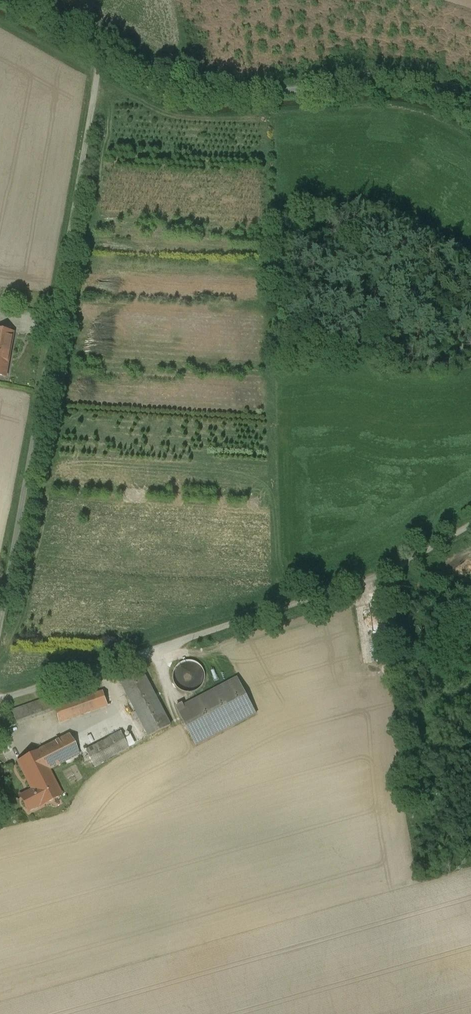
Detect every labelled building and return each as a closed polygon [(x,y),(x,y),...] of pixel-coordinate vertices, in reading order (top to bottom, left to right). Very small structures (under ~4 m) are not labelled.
[(11,350),(14,333),(0,331),(0,348),(11,350)] [(6,377),(11,350),(0,348),(0,376),(6,377)] [(196,662),(193,661),(188,661),(182,664),(179,667),(177,670),(176,675),(177,682),(181,686),(186,689),(191,690),(196,689),(202,685),(204,681),(205,675),(204,670),(200,665),(196,662)] [(143,673),(122,684),(149,737),(171,726),(143,673)] [(238,679),(178,710),(196,745),(256,714),(238,679)] [(53,705),(55,711),(59,723),(108,706),(103,692),(88,697),(86,694),(53,705)] [(16,724),(55,711),(53,705),(51,697),(12,711),(16,724)] [(119,714),(78,735),(87,751),(122,733),(128,730),(119,714)] [(122,733),(87,751),(95,766),(130,748),(122,733)] [(27,781),(49,770),(80,754),(69,735),(17,761),(27,781)] [(49,770),(27,781),(34,795),(39,805),(40,807),(63,795),(49,770)] [(39,805),(34,795),(23,800),(28,811),(39,805)]
